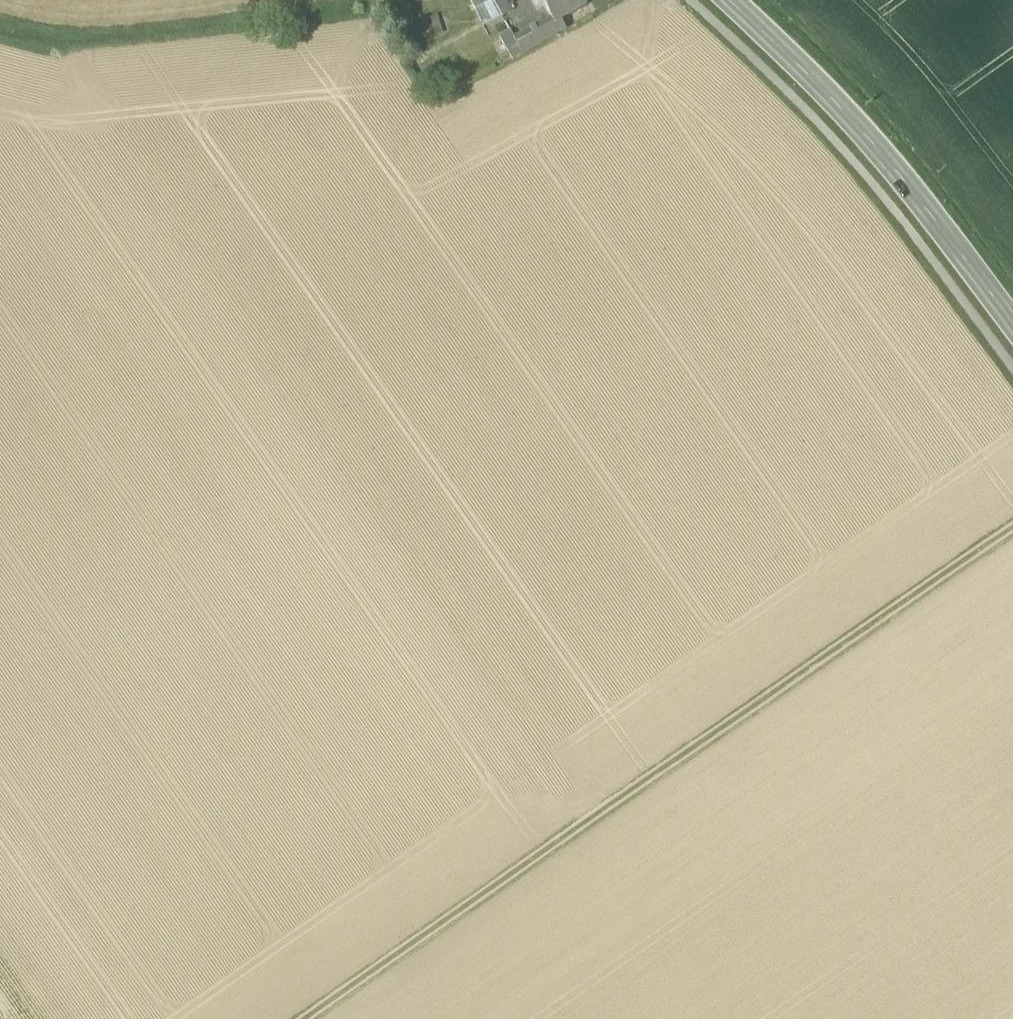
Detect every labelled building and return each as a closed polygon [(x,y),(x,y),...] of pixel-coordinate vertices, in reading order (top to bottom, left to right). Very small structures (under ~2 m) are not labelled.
[(520,0),(472,0),(475,14),(505,7),(520,0)] [(550,20),(553,26),(559,22),(585,8),(580,0),(539,0),(550,20)] [(550,20),(511,41),(514,46),(518,53),(519,55),(564,30),(559,22),(553,26),(550,20)] [(514,46),(505,50),(509,58),(518,53),(514,46)]
